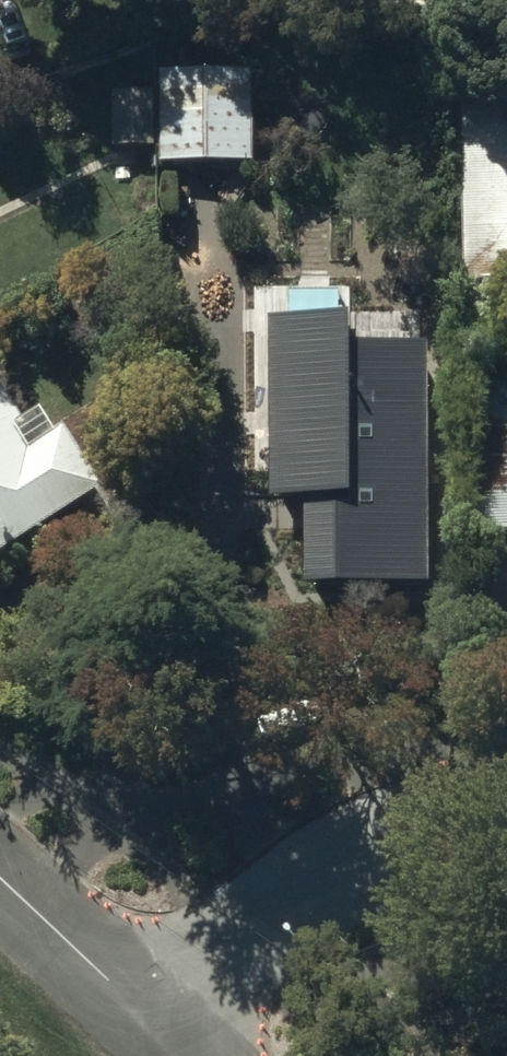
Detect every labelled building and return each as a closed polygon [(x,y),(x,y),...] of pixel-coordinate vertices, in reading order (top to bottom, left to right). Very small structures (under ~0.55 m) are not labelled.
[(254,81),(162,80),(162,100),(161,157),(161,172),(253,172),(254,81)] [(467,294),(506,293),(506,86),(465,87),(467,294)] [(161,157),(162,100),(117,100),(117,156),(161,157)] [(435,599),(432,356),(354,357),(354,329),(273,330),(275,510),(308,509),(309,600),(435,599)] [(68,445),(48,457),(0,382),(0,564),(103,500),(68,445)] [(477,393),(481,541),(506,540),(506,392),(477,393)]
